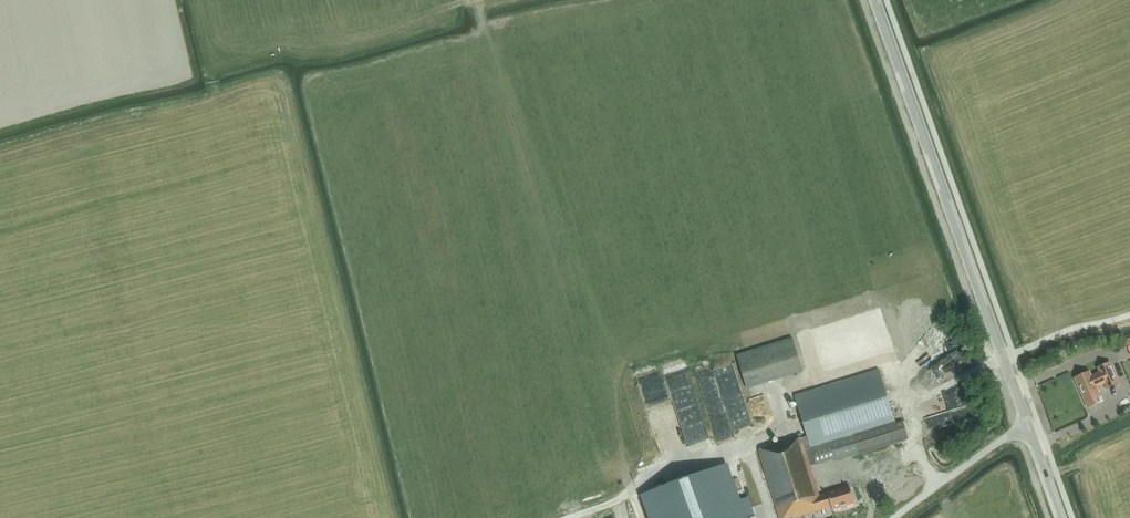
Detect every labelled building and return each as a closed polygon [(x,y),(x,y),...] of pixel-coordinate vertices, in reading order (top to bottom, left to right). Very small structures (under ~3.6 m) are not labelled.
[(793,338),(737,356),(747,388),(803,370),(793,338)] [(1118,383),(1110,363),(1097,368),(1101,375),(1092,379),(1089,372),(1075,378),(1086,403),(1095,398),(1100,396),(1096,387),(1104,384),(1106,388),(1118,383)] [(909,440),(904,422),(896,424),(892,412),(886,393),(879,369),(795,396),(807,436),(802,438),(759,450),(780,517),(787,517),(792,516),(793,517),(795,517),(832,506),(833,510),(855,503),(849,486),(827,493),(828,493),(819,496),(811,467),(834,459),(835,461),(859,454),(859,455),(909,440)] [(938,393),(941,411),(973,407),(970,389),(938,393)] [(754,515),(748,497),(738,500),(726,465),(643,496),(651,517),(746,517),(754,515)]
